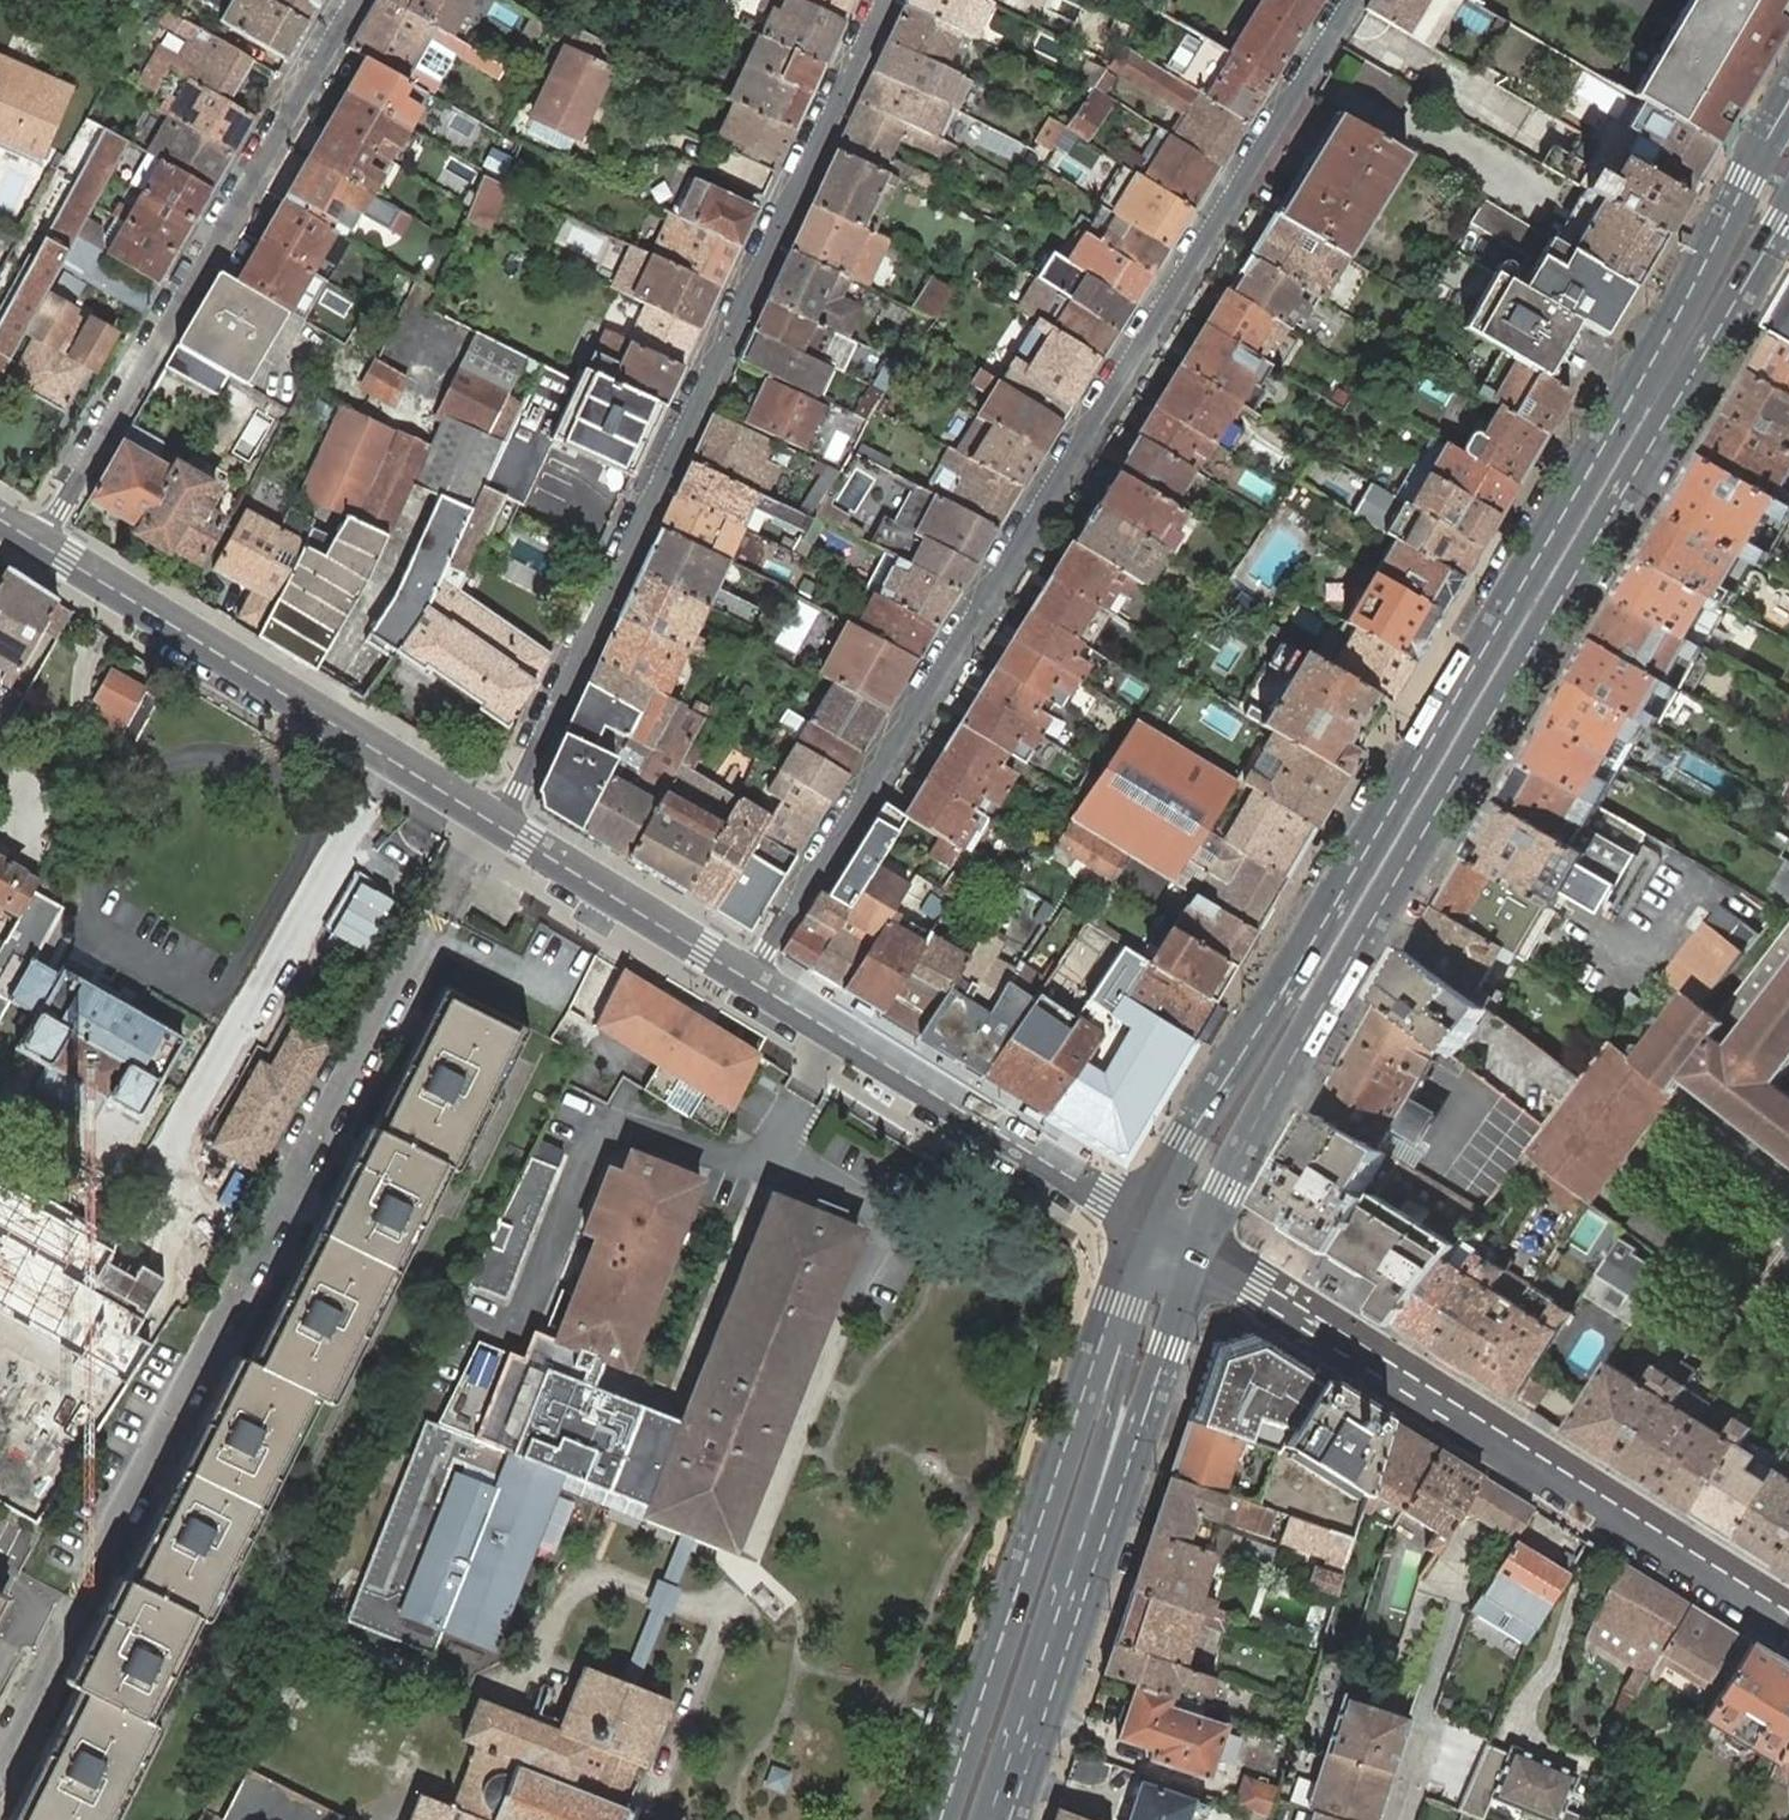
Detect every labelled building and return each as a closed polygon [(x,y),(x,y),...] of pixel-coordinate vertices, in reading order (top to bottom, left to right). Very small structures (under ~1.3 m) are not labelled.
[(205,1),(210,5),(216,8),(223,13),(220,18),(219,21),(286,60),(307,23),(268,0),(205,0),(205,1)] [(307,23),(321,0),(268,0),(307,23)] [(349,48),(365,58),(410,82),(418,88),(426,76),(414,69),(431,41),(442,47),(449,35),(446,33),(387,0),(377,0),(349,48)] [(465,0),(387,0),(446,33),(465,0)] [(843,21),(798,0),(766,0),(762,9),(773,14),(762,37),(791,51),(823,64),(843,21)] [(853,0),(798,0),(843,21),(853,0)] [(988,3),(982,0),(906,0),(903,6),(960,32),(973,38),(988,3)] [(1272,81),(1322,0),(1264,0),(1229,55),(1272,81)] [(1365,9),(1432,48),(1460,0),(1370,0),(1365,9)] [(1633,96),(1642,101),(1717,144),(1788,21),(1788,0),(1689,0),(1633,96)] [(945,62),(960,32),(903,6),(887,41),(942,67),(943,68),(955,73),(958,68),(945,62)] [(162,24),(176,32),(193,42),(183,59),(175,56),(159,46),(139,81),(157,91),(169,68),(180,74),(190,80),(227,101),(252,60),(183,19),(169,11),(162,24)] [(810,91),(823,64),(791,51),(762,37),(760,36),(730,100),(739,105),(793,129),(810,91)] [(1246,123),(1272,81),(1229,55),(1204,39),(1180,82),(1204,96),(1246,123)] [(442,47),(431,41),(414,69),(426,76),(442,47)] [(945,105),(959,75),(955,73),(943,68),(942,67),(887,41),(873,71),(929,97),(945,105)] [(1219,167),(1246,123),(1204,96),(1180,82),(1123,46),(1112,61),(1108,66),(1186,114),(1172,137),(1219,167)] [(533,117),(576,137),(609,70),(566,49),(533,117)] [(0,58),(0,149),(39,166),(73,90),(68,88),(0,58)] [(420,108),(429,93),(418,88),(410,82),(365,58),(346,92),(408,128),(412,122),(419,109),(420,108)] [(1413,88),(1367,61),(1353,83),(1399,111),(1413,88)] [(1094,87),(1105,71),(1087,62),(1077,81),(1093,88),(1094,87)] [(859,101),(932,136),(946,105),(945,105),(929,97),(873,71),(859,101)] [(1115,77),(1105,71),(1094,87),(1104,93),(1115,77)] [(159,110),(169,116),(232,154),(253,117),(227,101),(190,80),(180,74),(159,110)] [(1084,141),(1114,100),(1104,93),(1094,87),(1093,88),(1089,93),(1065,128),(1084,141)] [(405,134),(408,128),(346,92),(326,125),(371,151),(373,151),(389,161),(396,150),(398,146),(405,134)] [(937,155),(944,141),(932,136),(859,101),(836,150),(898,180),(921,190),(927,177),(890,159),(900,137),(937,155)] [(1686,197),(1717,144),(1642,101),(1637,110),(1627,128),(1631,131),(1637,134),(1622,159),(1686,197)] [(778,161),(793,129),(739,105),(737,111),(727,133),(725,135),(745,145),(757,151),(778,161)] [(727,133),(737,111),(730,108),(720,130),(727,133)] [(211,189),(232,154),(169,116),(164,125),(160,128),(153,139),(153,145),(148,153),(152,155),(160,160),(211,189)] [(1387,188),(1407,155),(1341,117),(1314,161),(1307,172),(1279,217),(1320,241),(1345,257),(1364,226),(1372,213),(1362,207),(1370,195),(1379,201),(1387,188)] [(1050,151),(1065,128),(1050,120),(1050,121),(1036,142),(1050,151)] [(381,176),(389,161),(373,151),(371,151),(326,125),(307,158),(370,195),(381,176)] [(93,205),(111,172),(128,143),(104,128),(44,237),(32,258),(0,317),(0,375),(53,278),(68,251),(69,249),(72,244),(75,237),(93,205)] [(1192,210),(1219,167),(1172,137),(1165,132),(1158,128),(1139,158),(1131,153),(1127,154),(1121,164),(1126,168),(1137,175),(1192,210)] [(755,157),(757,151),(745,145),(743,151),(755,157)] [(1664,235),(1686,197),(1622,159),(1620,158),(1616,155),(1605,148),(1601,145),(1592,162),(1588,168),(1552,147),(1546,158),(1543,164),(1584,189),(1601,199),(1664,235)] [(894,189),(898,180),(836,150),(810,205),(861,228),(874,234),(877,226),(867,221),(884,184),(894,189)] [(193,221),(211,189),(160,160),(152,155),(133,186),(141,191),(193,221)] [(398,235),(409,216),(395,209),(375,198),(370,195),(307,158),(282,201),(328,228),(334,219),(350,229),(359,213),(368,219),(398,235)] [(1126,168),(1115,183),(1127,191),(1137,175),(1126,168)] [(1169,248),(1192,210),(1137,175),(1127,191),(1115,183),(1105,178),(1096,191),(1104,196),(1101,200),(1099,205),(1102,207),(1113,214),(1117,217),(1169,248)] [(487,230),(505,186),(483,176),(471,207),(466,220),(487,230)] [(688,176),(671,214),(672,214),(679,218),(738,246),(754,214),(722,199),(725,194),(688,176)] [(1632,288),(1664,235),(1601,199),(1584,189),(1578,198),(1571,211),(1566,219),(1563,226),(1553,241),(1569,251),(1632,288)] [(119,212),(115,217),(124,222),(175,252),(193,221),(141,191),(127,216),(119,212)] [(334,232),(328,228),(282,201),(259,242),(310,272),(334,232)] [(1604,336),(1632,288),(1569,251),(1553,241),(1549,238),(1485,201),(1470,223),(1527,257),(1512,283),(1494,273),(1452,249),(1418,301),(1417,302),(1462,328),(1502,352),(1515,359),(1537,372),(1544,377),(1577,321),(1604,336)] [(869,259),(880,237),(874,234),(861,228),(810,205),(789,250),(839,274),(847,278),(866,287),(877,264),(869,259)] [(1102,207),(1092,223),(1107,233),(1117,217),(1113,214),(1102,207)] [(672,214),(671,214),(651,255),(719,287),(727,271),(731,262),(738,246),(679,218),(672,214)] [(1319,299),(1345,257),(1320,241),(1279,217),(1274,214),(1249,256),(1256,260),(1294,283),(1318,298),(1319,299)] [(1151,277),(1169,248),(1117,217),(1107,233),(1092,223),(1082,216),(1075,227),(1079,229),(1085,233),(1100,243),(1151,277)] [(124,222),(115,217),(101,242),(94,238),(90,245),(105,253),(156,284),(175,252),(124,222)] [(18,239),(0,230),(0,248),(11,253),(18,239)] [(1134,305),(1151,277),(1100,243),(1085,233),(1084,235),(1078,230),(1074,237),(1080,241),(1067,262),(1134,305)] [(338,235),(334,232),(310,272),(322,279),(327,281),(350,241),(338,235)] [(288,311),(310,272),(259,242),(236,281),(288,311)] [(78,249),(72,244),(69,249),(76,253),(78,249)] [(651,255),(636,247),(633,253),(650,261),(638,287),(622,279),(616,290),(647,304),(700,329),(719,287),(651,255)] [(76,253),(69,249),(68,251),(53,278),(82,292),(99,265),(76,253)] [(789,250),(766,299),(813,321),(825,327),(847,278),(839,274),(789,250)] [(1118,331),(1134,305),(1067,262),(1053,252),(1037,278),(1039,280),(1050,288),(1068,299),(1118,331)] [(1287,328),(1289,329),(1293,322),(1301,310),(1307,313),(1308,314),(1318,298),(1294,283),(1256,260),(1249,256),(1247,259),(1239,270),(1238,272),(1226,292),(1234,296),(1271,318),(1287,328)] [(204,298),(177,344),(229,375),(246,384),(278,329),(288,311),(236,281),(219,272),(204,298)] [(929,280),(912,308),(935,319),(952,293),(929,280)] [(1100,359),(1118,331),(1068,299),(1050,288),(1039,280),(1021,309),(1037,319),(1051,328),(1100,359)] [(856,283),(850,296),(875,308),(881,295),(856,283)] [(1218,305),(1205,327),(1213,331),(1249,353),(1253,355),(1260,359),(1264,352),(1271,340),(1277,344),(1287,328),(1271,318),(1234,296),(1226,292),(1225,294),(1218,305)] [(36,335),(9,380),(64,411),(89,366),(95,369),(101,373),(106,364),(100,360),(115,335),(90,320),(88,324),(72,316),(74,312),(49,297),(29,331),(36,335)] [(819,361),(834,331),(825,327),(813,321),(766,299),(752,329),(799,351),(819,361)] [(683,366),(700,329),(647,304),(629,341),(629,342),(605,331),(587,370),(664,406),(683,366)] [(1780,332),(1788,338),(1788,316),(1780,332)] [(1070,409),(1100,359),(1051,328),(1037,319),(1032,327),(1046,336),(1028,367),(1014,358),(1008,368),(999,383),(1061,423),(1070,409)] [(1257,388),(1271,366),(1260,359),(1253,355),(1249,353),(1213,331),(1205,327),(1203,331),(1195,342),(1195,343),(1180,367),(1187,372),(1236,401),(1245,406),(1249,399),(1255,391),(1257,388)] [(737,360),(820,398),(831,372),(833,368),(831,366),(828,365),(819,361),(799,351),(752,329),(737,360)] [(844,336),(834,331),(819,361),(828,365),(831,366),(844,336)] [(482,486),(484,487),(505,443),(487,435),(525,356),(476,332),(435,416),(442,419),(430,445),(385,426),(340,404),(308,476),(299,495),(346,517),(332,538),(311,529),(303,544),(295,560),(291,569),(261,629),(257,636),(314,670),(367,580),(388,534),(411,484),(439,496),(394,594),(368,633),(364,640),(392,657),(398,650),(426,608),(446,565),(471,510),(482,486)] [(1780,332),(1755,373),(1788,393),(1788,338),(1780,332)] [(934,340),(925,334),(904,365),(900,372),(909,377),(934,340)] [(177,344),(164,367),(182,377),(217,396),(229,375),(177,344)] [(906,354),(890,346),(887,353),(902,361),(906,354)] [(1515,359),(1502,352),(1481,387),(1477,394),(1496,405),(1512,415),(1546,434),(1571,392),(1544,377),(1537,372),(1515,359)] [(884,393),(900,372),(904,365),(889,358),(872,387),(884,393)] [(404,375),(376,361),(362,388),(393,404),(404,375)] [(641,456),(664,406),(587,370),(582,368),(580,367),(573,381),(542,365),(538,374),(527,396),(505,443),(484,487),(504,497),(503,497),(518,505),(522,505),(553,440),(632,476),(641,456)] [(1213,444),(1220,447),(1235,423),(1227,418),(1236,401),(1187,372),(1180,367),(1177,371),(1170,382),(1169,384),(1154,408),(1211,442),(1213,444)] [(1042,454),(1061,423),(999,383),(980,370),(972,383),(992,394),(978,417),(991,424),(1042,454)] [(1731,415),(1788,449),(1788,393),(1755,373),(1731,415)] [(765,379),(744,422),(809,453),(830,410),(765,379)] [(875,409),(884,393),(872,387),(871,385),(854,414),(867,422),(875,409)] [(1516,486),(1546,434),(1512,415),(1496,405),(1483,427),(1490,432),(1486,438),(1480,434),(1474,431),(1473,431),(1472,431),(1471,431),(1470,431),(1470,433),(1460,448),(1460,449),(1460,450),(1460,451),(1460,452),(1461,453),(1461,454),(1462,454),(1474,461),(1516,486)] [(1191,469),(1192,470),(1195,465),(1199,458),(1203,460),(1204,457),(1213,444),(1211,442),(1154,408),(1137,437),(1180,464),(1191,469)] [(763,462),(772,442),(712,414),(690,463),(756,493),(764,497),(775,468),(763,462)] [(1707,456),(1788,504),(1788,449),(1731,415),(1707,456)] [(1022,487),(1042,454),(991,424),(978,417),(957,453),(969,459),(1022,487)] [(1128,455),(1117,473),(1169,504),(1191,469),(1180,464),(1137,437),(1126,454),(1128,455)] [(1498,517),(1516,486),(1474,461),(1462,454),(1461,454),(1461,453),(1460,452),(1449,447),(1432,437),(1414,468),(1420,470),(1425,474),(1431,478),(1498,517)] [(143,451),(123,439),(88,500),(140,530),(175,469),(155,457),(159,452),(147,444),(143,451)] [(857,454),(887,469),(891,461),(862,446),(857,454)] [(997,528),(1022,487),(969,459),(957,453),(949,449),(926,490),(932,494),(944,499),(997,528)] [(836,451),(827,467),(839,473),(848,458),(836,451)] [(1767,568),(1775,555),(1760,546),(1779,513),(1788,520),(1788,504),(1707,456),(1673,513),(1746,555),(1757,562),(1767,568)] [(803,533),(811,519),(800,514),(764,497),(756,493),(690,463),(674,496),(735,525),(740,527),(749,508),(803,533)] [(1480,548),(1498,517),(1431,478),(1425,474),(1420,470),(1414,468),(1411,465),(1392,496),(1398,500),(1402,502),(1407,505),(1418,512),(1480,548)] [(1462,579),(1480,548),(1418,512),(1407,505),(1402,502),(1398,500),(1341,466),(1323,496),(1335,503),(1384,533),(1393,539),(1399,542),(1462,579)] [(215,491),(176,467),(175,469),(140,530),(141,530),(140,533),(166,547),(168,543),(199,560),(221,522),(212,516),(223,496),(215,491)] [(814,513),(839,473),(827,467),(800,514),(811,519),(814,513)] [(1161,548),(1168,552),(1177,537),(1177,534),(1172,532),(1180,517),(1183,512),(1176,509),(1175,508),(1169,504),(1117,473),(1108,485),(1094,508),(1161,548)] [(909,564),(958,591),(997,528),(944,499),(932,494),(926,490),(915,485),(896,521),(886,515),(871,544),(886,553),(897,558),(909,564)] [(504,497),(484,487),(482,486),(471,510),(446,565),(426,608),(398,650),(422,668),(426,663),(482,703),(479,708),(506,726),(534,684),(549,653),(459,589),(465,574),(468,576),(486,537),(501,543),(518,505),(503,497),(504,497)] [(740,527),(735,525),(674,496),(659,529),(720,557),(726,559),(727,560),(742,528),(740,527)] [(238,617),(261,629),(291,569),(275,561),(279,553),(295,560),(303,544),(311,529),(315,518),(299,510),(294,507),(283,530),(280,528),(252,513),(247,510),(213,567),(252,590),(238,617)] [(1134,579),(1140,584),(1143,579),(1149,580),(1157,568),(1153,563),(1155,559),(1161,548),(1094,508),(1072,542),(1116,569),(1134,579)] [(803,533),(800,538),(809,543),(824,519),(814,513),(811,519),(803,533)] [(1673,513),(1646,559),(1726,605),(1731,608),(1739,594),(1728,587),(1746,555),(1673,513)] [(1775,555),(1788,531),(1788,520),(1779,513),(1760,546),(1775,555)] [(717,580),(726,559),(720,557),(659,529),(639,573),(704,605),(752,629),(760,614),(712,590),(717,580)] [(1449,600),(1462,579),(1399,542),(1393,539),(1386,552),(1381,559),(1373,574),(1413,599),(1415,596),(1441,612),(1448,600),(1449,600)] [(1105,610),(1113,615),(1116,610),(1124,597),(1134,579),(1116,569),(1072,542),(1071,545),(1064,556),(1050,578),(1094,604),(1105,610)] [(936,627),(958,591),(909,564),(897,558),(886,553),(866,590),(873,593),(877,595),(936,627)] [(1728,587),(1739,594),(1757,562),(1746,555),(1728,587)] [(1646,559),(1622,600),(1691,641),(1711,608),(1719,613),(1722,612),(1726,605),(1646,559)] [(828,570),(814,562),(804,582),(818,590),(828,570)] [(56,640),(72,610),(57,600),(6,567),(0,578),(0,668),(5,671),(2,676),(0,680),(0,683),(8,687),(25,657),(40,629),(56,640)] [(706,660),(714,664),(718,653),(707,647),(710,643),(691,633),(704,605),(639,573),(619,617),(684,649),(706,660)] [(1425,639),(1441,612),(1415,596),(1413,599),(1373,574),(1362,591),(1359,598),(1354,605),(1350,613),(1345,622),(1355,628),(1413,662),(1426,639),(1425,639)] [(1043,591),(1030,612),(1073,639),(1094,604),(1050,578),(1049,581),(1043,591)] [(926,643),(936,627),(877,595),(873,593),(855,626),(916,659),(926,643)] [(1622,600),(1598,641),(1670,683),(1683,690),(1699,662),(1705,653),(1707,649),(1699,645),(1691,641),(1622,600)] [(1711,608),(1691,641),(1699,645),(1719,613),(1711,608)] [(1077,679),(1080,681),(1090,665),(1085,662),(1072,655),(1079,643),(1073,639),(1030,612),(1019,631),(1013,641),(1077,679)] [(598,660),(663,695),(684,649),(619,617),(598,660)] [(832,683),(884,712),(890,703),(915,660),(916,659),(855,626),(848,622),(819,676),(832,683)] [(1388,704),(1413,662),(1355,628),(1345,622),(1339,630),(1351,637),(1336,661),(1327,656),(1323,664),(1332,670),(1376,696),(1388,704)] [(1006,650),(995,668),(1040,696),(1043,697),(1051,685),(1063,692),(1067,695),(1077,679),(1013,641),(1006,650)] [(1598,641),(1575,680),(1632,714),(1650,724),(1660,729),(1666,720),(1676,701),(1683,690),(1670,683),(1598,641)] [(1332,670),(1323,664),(1303,652),(1294,647),(1291,650),(1281,644),(1269,666),(1274,668),(1288,676),(1265,715),(1250,706),(1245,715),(1260,724),(1267,729),(1274,733),(1346,776),(1361,751),(1348,744),(1376,696),(1332,670)] [(690,743),(704,717),(676,702),(663,695),(598,660),(588,682),(618,700),(639,711),(631,728),(626,738),(614,760),(607,774),(579,829),(603,843),(627,858),(658,802),(663,791),(690,743)] [(704,717),(729,671),(714,664),(706,660),(685,698),(680,695),(676,702),(704,717)] [(1710,668),(1699,662),(1683,690),(1693,697),(1710,668)] [(978,696),(1040,734),(1049,718),(1045,715),(1049,709),(1052,704),(1043,697),(1040,696),(995,668),(983,687),(978,696)] [(1575,680),(1551,722),(1613,759),(1626,766),(1637,746),(1650,724),(1632,714),(1575,680)] [(542,807),(579,829),(607,774),(614,760),(626,738),(631,728),(639,711),(618,700),(588,682),(563,735),(538,788),(542,807)] [(810,723),(859,753),(876,724),(884,712),(832,683),(808,722),(810,723)] [(157,699),(143,692),(114,745),(127,752),(157,699)] [(1784,695),(1774,712),(1788,720),(1788,698),(1784,695)] [(1014,757),(1020,760),(1022,757),(1025,758),(1025,757),(1029,750),(1040,734),(978,696),(972,706),(960,725),(1006,752),(1014,757)] [(780,771),(829,802),(846,774),(859,753),(810,723),(808,722),(787,710),(778,722),(796,733),(792,738),(798,742),(797,744),(780,771)] [(1238,780),(1236,780),(1137,719),(1119,744),(1101,771),(1083,799),(1070,820),(1130,856),(1171,881),(1192,894),(1216,908),(1255,931),(1285,880),(1213,835),(1210,833),(1214,827),(1208,823),(1238,780)] [(1551,722),(1526,763),(1601,807),(1614,786),(1626,766),(1613,759),(1551,722)] [(943,753),(1005,790),(1014,775),(1006,770),(998,764),(1006,752),(960,725),(949,744),(943,753)] [(1316,828),(1346,776),(1274,733),(1267,729),(1264,735),(1271,739),(1265,748),(1287,762),(1271,786),(1250,773),(1249,775),(1242,770),(1236,780),(1238,780),(1244,784),(1247,786),(1316,828)] [(655,875),(684,892),(723,825),(738,799),(731,794),(726,803),(688,778),(692,771),(703,751),(690,743),(663,791),(658,802),(627,858),(655,875)] [(1265,748),(1250,773),(1271,786),(1287,762),(1265,748)] [(995,806),(1005,790),(943,753),(937,762),(926,781),(971,808),(982,815),(985,811),(990,803),(995,806)] [(1521,957),(1528,962),(1559,911),(1569,894),(1604,915),(1637,857),(1643,847),(1655,854),(1661,843),(1601,807),(1526,763),(1502,804),(1470,859),(1440,910),(1495,942),(1521,957)] [(731,794),(692,771),(688,778),(726,803),(731,794)] [(796,856),(829,802),(780,771),(776,778),(769,792),(775,796),(780,800),(777,806),(771,816),(760,834),(796,856)] [(978,834),(987,819),(982,815),(971,808),(926,781),(924,784),(917,795),(904,816),(906,818),(940,837),(949,843),(959,849),(964,842),(971,830),(978,834)] [(1285,880),(1316,828),(1247,786),(1243,791),(1251,797),(1229,832),(1221,828),(1218,826),(1213,835),(1285,880)] [(1251,797),(1243,791),(1221,828),(1229,832),(1251,797)] [(760,834),(771,816),(762,810),(739,796),(738,799),(723,825),(684,892),(713,910),(760,834)] [(782,952),(811,969),(835,930),(849,908),(875,867),(879,862),(884,853),(906,818),(904,816),(883,803),(826,896),(819,892),(800,923),(782,952)] [(1751,839),(1781,857),(1788,844),(1788,839),(1761,823),(1751,839)] [(1073,855),(1110,878),(1123,858),(1070,825),(1057,845),(1051,854),(1068,864),(1073,855)] [(749,932),(796,856),(760,834),(713,910),(749,932)] [(948,867),(959,849),(949,843),(940,837),(928,855),(948,867)] [(884,853),(879,862),(886,866),(891,858),(884,853)] [(1788,902),(1788,861),(1787,860),(1769,891),(1788,902)] [(19,915),(33,890),(38,882),(20,873),(3,862),(0,861),(0,904),(2,906),(19,915)] [(875,867),(882,872),(886,866),(879,862),(875,867)] [(811,969),(843,989),(893,910),(908,887),(882,872),(875,867),(849,908),(835,930),(811,969)] [(937,909),(942,913),(964,881),(954,875),(932,906),(937,909)] [(900,1023),(918,1034),(945,994),(949,988),(969,956),(982,936),(985,931),(991,935),(996,928),(1024,888),(1008,879),(999,892),(973,931),(962,923),(949,944),(930,933),(906,972),(881,1012),(900,1023)] [(1126,889),(1113,882),(1086,922),(1098,930),(1102,925),(1126,889)] [(11,999),(8,997),(13,988),(16,983),(30,961),(32,962),(63,908),(33,890),(19,915),(17,919),(0,950),(0,1019),(11,999)] [(1234,967),(1255,931),(1216,908),(1192,894),(1185,905),(1175,921),(1170,930),(1223,960),(1234,967)] [(862,1000),(881,1012),(906,972),(930,933),(930,932),(924,928),(933,914),(937,909),(932,906),(924,901),(920,908),(909,901),(900,915),(893,910),(843,989),(862,1000)] [(1034,919),(1042,924),(1053,906),(1045,902),(1034,919)] [(1666,972),(1664,975),(1691,997),(1704,1006),(1746,954),(1728,940),(1743,921),(1723,906),(1709,924),(1669,974),(1666,972)] [(1491,1010),(1495,1013),(1507,994),(1488,983),(1503,958),(1516,966),(1521,957),(1495,942),(1440,910),(1416,952),(1490,1009),(1491,1010)] [(1098,930),(1086,922),(1057,965),(1045,982),(1038,993),(1032,1001),(983,1074),(1015,1093),(1047,1112),(1100,1036),(1112,1017),(1111,1016),(1124,996),(1140,973),(1147,962),(1133,953),(1098,930)] [(1133,953),(1137,947),(1102,925),(1098,930),(1133,953)] [(918,1034),(959,1059),(988,1012),(1005,983),(1014,968),(994,956),(1003,942),(1007,936),(996,928),(991,935),(985,931),(982,936),(969,956),(949,988),(945,994),(918,1034)] [(1719,1018),(1729,1026),(1719,1038),(1734,1049),(1779,1083),(1788,1070),(1788,928),(1719,1018)] [(1213,1002),(1234,967),(1223,960),(1170,930),(1152,957),(1137,947),(1133,953),(1147,962),(1149,963),(1164,972),(1202,995),(1213,1002)] [(1024,952),(1003,942),(994,956),(1014,968),(1017,963),(1020,957),(1024,952)] [(1445,1049),(1455,1057),(1491,1010),(1490,1009),(1416,952),(1385,1004),(1445,1049)] [(58,977),(32,962),(30,961),(16,983),(13,988),(8,997),(11,999),(31,1010),(37,1013),(17,1048),(25,1053),(48,1066),(38,1083),(49,1090),(84,1111),(95,1117),(105,1099),(137,1118),(158,1081),(183,1038),(129,1007),(134,998),(122,990),(116,1000),(79,979),(72,974),(62,969),(58,977)] [(1159,979),(1164,972),(1149,963),(1147,962),(1140,973),(1167,989),(1165,983),(1159,979)] [(1014,968),(1005,983),(1012,986),(1022,974),(1025,968),(1017,963),(1014,968)] [(1038,993),(1045,982),(1036,976),(1025,968),(1022,974),(1012,986),(1005,983),(988,1012),(959,1059),(983,1074),(1032,1001),(1038,993)] [(600,1019),(596,1025),(650,1060),(659,1066),(665,1069),(650,1094),(719,1136),(759,1056),(736,1042),(710,1032),(695,1023),(698,1018),(683,1008),(624,971),(600,1019)] [(1193,1037),(1213,1002),(1202,995),(1164,972),(1159,979),(1165,983),(1167,989),(1140,973),(1124,996),(1153,1013),(1163,1019),(1193,1037)] [(344,1021),(356,999),(351,995),(339,1018),(344,1021)] [(1127,1150),(1193,1037),(1163,1019),(1153,1013),(1124,996),(1111,1016),(1112,1017),(1100,1036),(1047,1112),(1072,1128),(1122,1157),(1127,1150)] [(1779,1083),(1734,1049),(1719,1038),(1729,1026),(1719,1018),(1704,1006),(1691,997),(1640,1064),(1639,1066),(1677,1094),(1686,1082),(1788,1161),(1788,1091),(1779,1083)] [(424,1050),(382,1135),(442,1164),(447,1167),(489,1083),(505,1051),(514,1034),(448,1002),(440,1018),(424,1050)] [(1387,1152),(1391,1155),(1397,1146),(1391,1142),(1400,1127),(1422,1140),(1429,1128),(1436,1116),(1413,1103),(1421,1090),(1445,1049),(1385,1004),(1357,1052),(1321,1114),(1385,1151),(1387,1152)] [(213,1145),(259,1172),(331,1043),(295,1024),(270,1067),(265,1077),(255,1071),(213,1145)] [(1588,1200),(1593,1204),(1677,1094),(1639,1066),(1640,1064),(1611,1044),(1583,1080),(1547,1128),(1528,1153),(1529,1154),(1551,1171),(1588,1200)] [(260,1061),(255,1071),(265,1077),(270,1067),(260,1061)] [(659,1066),(645,1091),(650,1094),(665,1069),(659,1066)] [(1377,1311),(1398,1325),(1448,1260),(1458,1247),(1461,1242),(1485,1210),(1391,1155),(1387,1152),(1385,1151),(1321,1114),(1266,1207),(1393,1287),(1377,1311)] [(300,1284),(258,1368),(310,1395),(323,1401),(365,1317),(382,1283),(398,1254),(422,1205),(435,1179),(442,1164),(382,1135),(376,1131),(369,1145),(356,1172),(332,1220),(317,1250),(300,1284)] [(565,1155),(538,1142),(530,1156),(559,1170),(565,1155)] [(602,1359),(615,1364),(618,1365),(625,1368),(700,1181),(630,1152),(621,1174),(614,1192),(602,1186),(590,1215),(603,1220),(596,1237),(573,1294),(560,1290),(542,1336),(565,1345),(559,1360),(584,1370),(592,1354),(602,1359)] [(1542,1186),(1551,1171),(1529,1154),(1515,1171),(1539,1190),(1542,1186)] [(559,1170),(530,1156),(518,1181),(499,1220),(467,1282),(506,1301),(559,1170)] [(0,1159),(0,1313),(133,1387),(156,1345),(136,1334),(165,1283),(142,1270),(135,1284),(102,1266),(113,1246),(91,1234),(102,1216),(0,1159)] [(614,1192),(621,1174),(609,1169),(602,1186),(614,1192)] [(1579,1215),(1588,1200),(1551,1171),(1542,1186),(1579,1215)] [(1748,1272),(1650,1197),(1628,1226),(1726,1300),(1748,1272)] [(602,1359),(592,1354),(584,1370),(583,1370),(579,1381),(531,1362),(505,1429),(517,1434),(510,1453),(425,1419),(343,1619),(430,1654),(441,1628),(488,1647),(558,1472),(682,1523),(696,1529),(694,1535),(731,1548),(858,1233),(772,1198),(686,1411),(596,1375),(602,1359)] [(1019,1217),(1037,1227),(1040,1222),(1022,1210),(1019,1217)] [(583,1232),(596,1237),(603,1220),(590,1215),(583,1232)] [(1467,1272),(1479,1253),(1461,1242),(1458,1247),(1448,1260),(1467,1272)] [(1587,1297),(1619,1316),(1634,1325),(1669,1270),(1652,1260),(1649,1264),(1621,1245),(1590,1292),(1587,1297)] [(1398,1325),(1438,1350),(1493,1262),(1479,1253),(1467,1272),(1448,1260),(1398,1325)] [(1438,1350),(1477,1376),(1521,1306),(1496,1290),(1503,1278),(1508,1272),(1493,1262),(1438,1350)] [(1533,1287),(1508,1272),(1503,1278),(1496,1290),(1521,1306),(1529,1295),(1533,1287)] [(1529,1295),(1521,1306),(1547,1322),(1558,1304),(1533,1287),(1529,1295)] [(1547,1322),(1521,1306),(1477,1376),(1518,1401),(1518,1399),(1533,1375),(1573,1313),(1558,1304),(1547,1322)] [(1777,1345),(1788,1355),(1788,1328),(1777,1345)] [(1294,1425),(1324,1379),(1263,1334),(1213,1345),(1187,1421),(1246,1442),(1261,1447),(1270,1417),(1294,1425)] [(565,1345),(542,1336),(536,1351),(559,1360),(565,1345)] [(1675,1377),(1683,1364),(1666,1353),(1658,1367),(1646,1385),(1613,1364),(1569,1434),(1619,1465),(1675,1377)] [(140,1570),(132,1585),(192,1615),(199,1617),(207,1603),(224,1569),(241,1534),(256,1504),(269,1477),(310,1395),(258,1368),(245,1361),(203,1444),(189,1471),(174,1501),(157,1536),(140,1570)] [(1659,1490),(1702,1420),(1677,1405),(1688,1386),(1698,1372),(1683,1364),(1675,1377),(1619,1465),(1659,1490)] [(1533,1375),(1518,1399),(1535,1411),(1550,1386),(1533,1375)] [(1388,1419),(1324,1379),(1294,1425),(1277,1452),(1259,1506),(1282,1514),(1291,1516),(1296,1519),(1353,1537),(1362,1508),(1388,1419)] [(1749,1436),(1754,1427),(1740,1418),(1728,1437),(1702,1420),(1659,1490),(1698,1515),(1742,1447),(1749,1436)] [(1399,1511),(1438,1450),(1388,1419),(1362,1508),(1390,1525),(1399,1511)] [(1246,1442),(1187,1421),(1169,1476),(1202,1487),(1221,1493),(1232,1459),(1240,1461),(1246,1442)] [(1758,1457),(1781,1472),(1782,1471),(1788,1461),(1782,1457),(1749,1436),(1742,1447),(1758,1457)] [(1698,1515),(1738,1541),(1772,1486),(1781,1472),(1758,1457),(1742,1447),(1698,1515)] [(1424,1547),(1434,1554),(1463,1507),(1482,1478),(1438,1450),(1399,1511),(1433,1532),(1424,1547)] [(1777,1565),(1788,1547),(1788,1459),(1788,1461),(1782,1471),(1781,1472),(1772,1486),(1738,1541),(1777,1565)] [(1282,1514),(1259,1506),(1221,1493),(1202,1487),(1169,1476),(1150,1532),(1215,1554),(1224,1557),(1231,1535),(1190,1521),(1194,1510),(1256,1531),(1257,1529),(1274,1536),(1282,1514)] [(1481,1519),(1497,1528),(1515,1498),(1499,1488),(1482,1478),(1463,1507),(1481,1519)] [(1497,1528),(1515,1540),(1534,1509),(1515,1498),(1497,1528)] [(1390,1525),(1389,1526),(1424,1547),(1433,1532),(1399,1511),(1390,1525)] [(1292,1530),(1296,1519),(1291,1516),(1286,1527),(1292,1530)] [(1336,1594),(1353,1537),(1296,1519),(1292,1530),(1286,1527),(1285,1533),(1287,1538),(1300,1543),(1300,1545),(1327,1554),(1322,1570),(1316,1569),(1310,1585),(1336,1594)] [(618,1680),(633,1686),(661,1615),(666,1617),(677,1589),(673,1587),(694,1535),(696,1529),(682,1523),(659,1580),(653,1578),(641,1606),(647,1609),(618,1680)] [(1150,1532),(1130,1590),(1196,1611),(1202,1614),(1210,1616),(1222,1621),(1225,1611),(1213,1607),(1215,1600),(1201,1596),(1215,1554),(1150,1532)] [(1567,1575),(1514,1542),(1472,1611),(1525,1645),(1567,1575)] [(1788,1573),(1788,1547),(1777,1565),(1788,1573)] [(1688,1605),(1622,1564),(1607,1588),(1593,1617),(1646,1650),(1635,1666),(1623,1686),(1636,1693),(1648,1671),(1688,1605)] [(192,1615),(132,1585),(126,1582),(120,1596),(106,1623),(74,1686),(85,1691),(140,1718),(172,1656),(186,1629),(192,1615)] [(1224,1633),(1228,1622),(1222,1621),(1210,1616),(1202,1614),(1196,1611),(1130,1590),(1112,1644),(1185,1668),(1210,1676),(1214,1664),(1189,1656),(1199,1625),(1224,1633)] [(1749,1643),(1688,1605),(1648,1671),(1656,1676),(1665,1660),(1712,1690),(1703,1706),(1709,1709),(1749,1643)] [(1646,1650),(1593,1617),(1589,1630),(1586,1637),(1635,1666),(1646,1650)] [(1327,1624),(1320,1646),(1339,1652),(1345,1630),(1327,1624)] [(1749,1643),(1709,1709),(1703,1719),(1724,1732),(1725,1743),(1737,1751),(1746,1745),(1764,1755),(1758,1772),(1768,1778),(1775,1762),(1776,1757),(1788,1725),(1788,1665),(1770,1654),(1769,1655),(1749,1643)] [(1221,1687),(1223,1681),(1216,1678),(1210,1676),(1185,1668),(1112,1644),(1102,1674),(1135,1685),(1172,1696),(1176,1697),(1196,1704),(1201,1693),(1211,1695),(1214,1685),(1221,1687)] [(1665,1660),(1656,1676),(1703,1706),(1712,1690),(1665,1660)] [(633,1686),(618,1680),(583,1667),(562,1720),(557,1732),(589,1744),(588,1746),(608,1753),(591,1794),(620,1805),(636,1765),(644,1767),(670,1701),(633,1686)] [(1199,1715),(1202,1706),(1196,1704),(1176,1697),(1172,1696),(1135,1685),(1129,1704),(1127,1703),(1122,1705),(1117,1719),(1120,1723),(1122,1724),(1117,1738),(1152,1750),(1149,1759),(1205,1778),(1211,1776),(1228,1724),(1199,1715)] [(1636,1693),(1623,1686),(1612,1713),(1626,1720),(1636,1693)] [(85,1691),(44,1775),(22,1819),(104,1819),(110,1808),(151,1724),(140,1718),(85,1691)] [(1343,1695),(1306,1809),(1312,1811),(1310,1819),(1375,1819),(1409,1716),(1343,1695)] [(513,1763),(572,1787),(588,1746),(589,1744),(557,1732),(522,1718),(477,1701),(471,1716),(468,1725),(462,1741),(476,1746),(514,1761),(513,1763)] [(1464,1709),(1456,1722),(1474,1733),(1482,1719),(1464,1709)] [(1776,1757),(1775,1762),(1768,1778),(1788,1785),(1788,1783),(1788,1725),(1776,1757)] [(1487,1745),(1459,1811),(1481,1819),(1482,1819),(1491,1799),(1542,1819),(1586,1819),(1587,1819),(1564,1809),(1578,1775),(1512,1748),(1509,1755),(1487,1745)] [(620,1805),(591,1794),(572,1787),(513,1763),(514,1761),(476,1746),(452,1804),(450,1808),(481,1819),(627,1819),(631,1810),(620,1805)] [(572,1787),(591,1794),(608,1753),(588,1746),(572,1787)] [(1076,1752),(1067,1779),(1090,1786),(1104,1780),(1109,1763),(1076,1752)] [(788,1791),(794,1772),(776,1767),(770,1786),(788,1791)] [(224,1819),(347,1819),(348,1819),(249,1769),(224,1819)] [(1254,1813),(1268,1819),(1277,1787),(1245,1776),(1235,1806),(1254,1813)] [(1206,1806),(1191,1801),(1140,1784),(1128,1819),(1201,1819),(1206,1806)] [(450,1808),(445,1806),(418,1796),(409,1819),(481,1819),(450,1808)] [(1053,1819),(1088,1819),(1057,1808),(1053,1819)]
